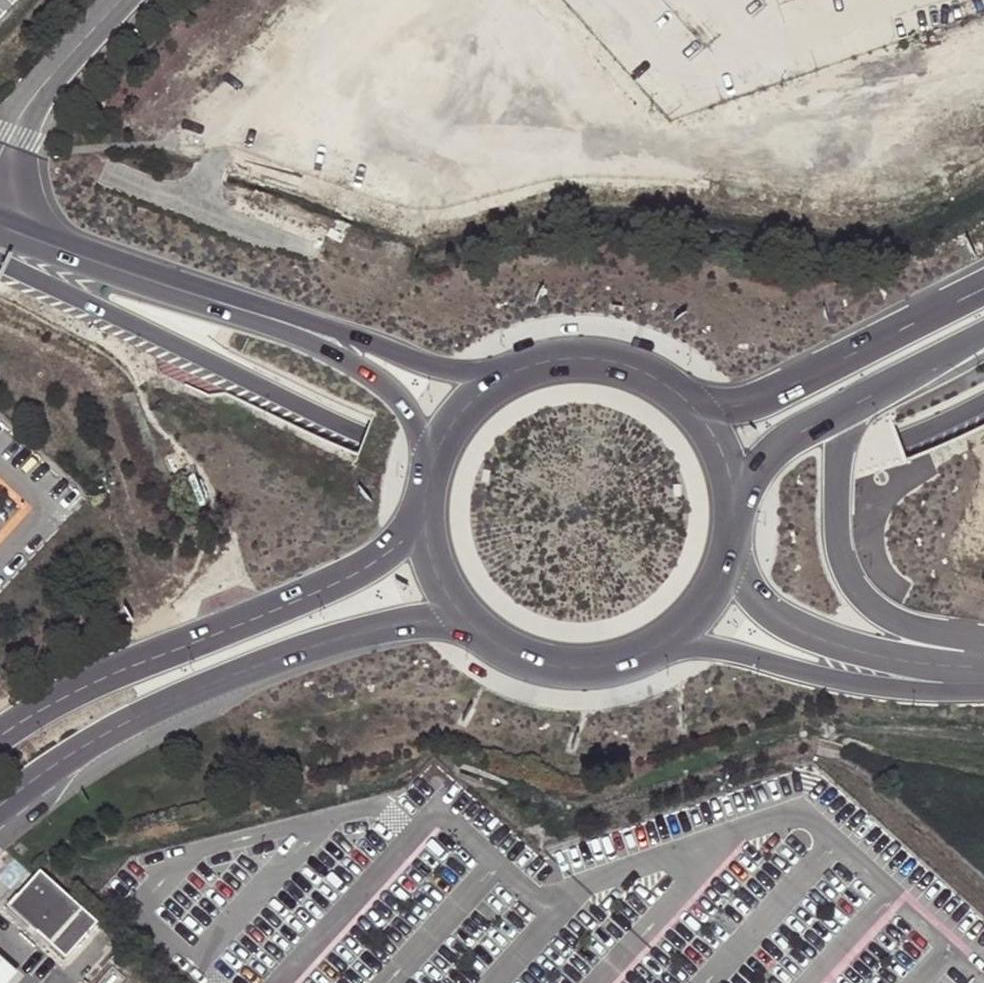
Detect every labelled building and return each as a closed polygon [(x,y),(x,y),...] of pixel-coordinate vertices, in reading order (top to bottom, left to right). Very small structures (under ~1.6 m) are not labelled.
[(38,874),(5,909),(61,963),(95,928),(38,874)] [(0,967),(0,982),(11,982),(14,979),(0,967)]
